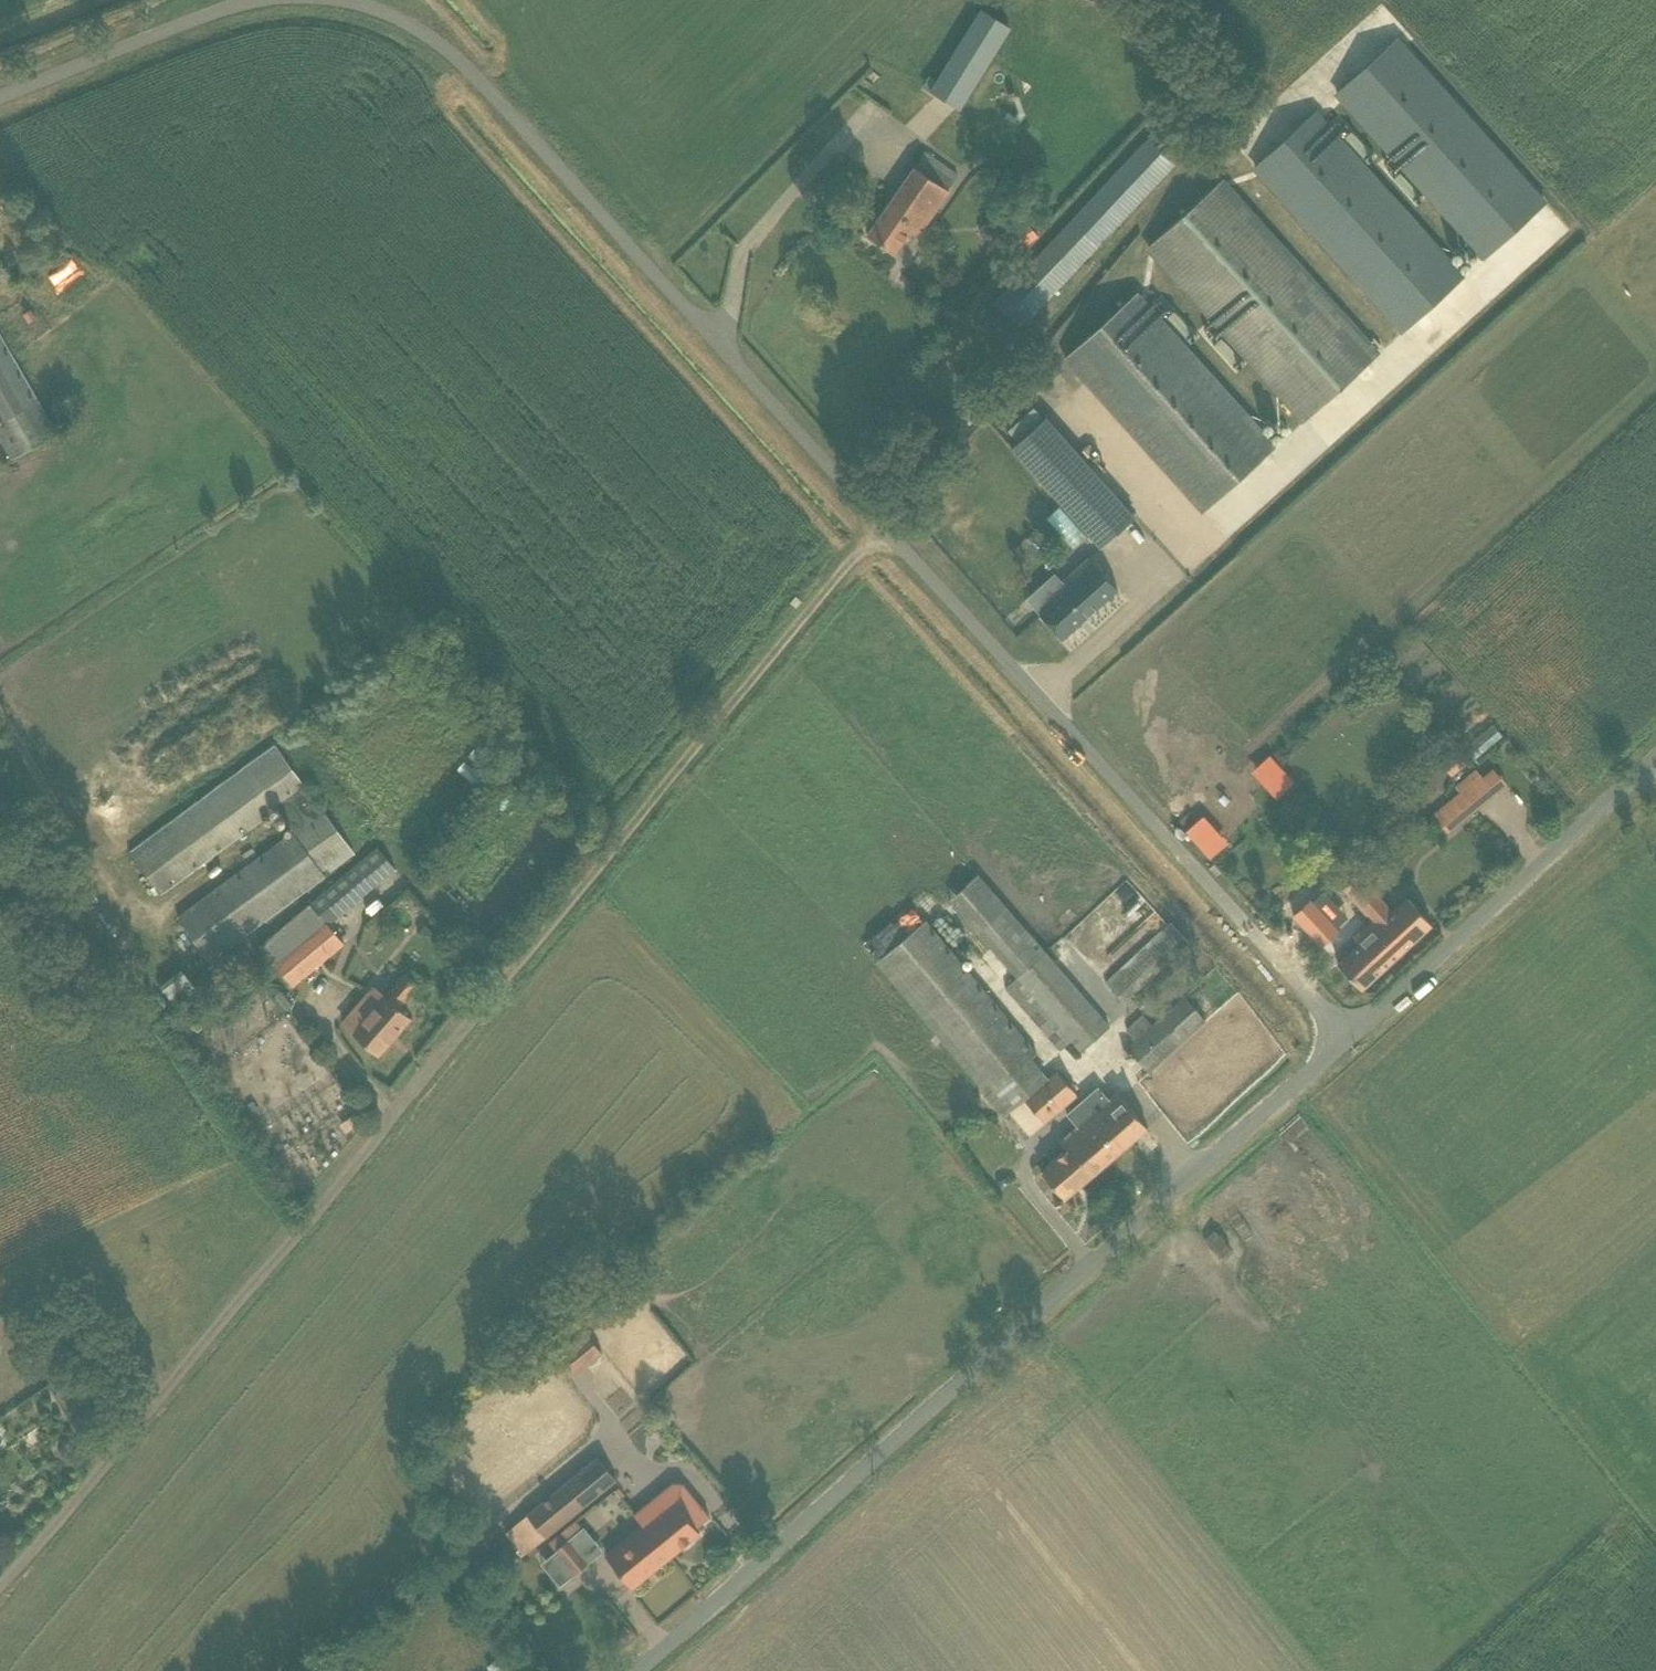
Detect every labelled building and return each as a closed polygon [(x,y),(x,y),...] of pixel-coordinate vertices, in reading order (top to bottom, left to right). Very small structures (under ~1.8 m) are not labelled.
[(936,80),(929,91),(959,109),(989,61),(1010,27),(981,9),(936,80)] [(1337,92),(1486,257),(1545,204),(1396,39),(1337,92)] [(1255,166),(1404,331),(1463,278),(1314,113),(1255,166)] [(1011,286),(996,301),(1019,324),(1034,309),(1174,166),(1169,161),(1152,144),(1149,141),(1011,286)] [(868,235),(895,253),(911,230),(919,236),(950,191),(948,189),(958,174),(925,152),(868,235)] [(1148,246),(1305,420),(1378,355),(1221,181),(1148,246)] [(1003,230),(1015,251),(1038,237),(1026,217),(1003,230)] [(981,228),(980,232),(982,236),(985,239),(989,240),(993,238),(996,235),(997,230),(995,226),(992,224),(987,223),(983,225),(981,228)] [(1063,359),(1201,513),(1276,446),(1138,292),(1063,359)] [(12,460),(57,434),(0,334),(0,439),(12,460)] [(958,401),(950,406),(959,421),(967,416),(958,401)] [(1017,439),(1042,416),(1034,406),(1008,430),(1017,439)] [(1047,418),(1013,449),(1101,548),(1135,517),(1047,418)] [(1136,518),(1128,524),(1136,534),(1144,527),(1136,518)] [(1041,614),(1063,639),(1117,589),(1089,558),(1058,586),(1059,588),(1048,598),(1053,603),(1041,614)] [(1493,724),(1466,747),(1476,758),(1503,735),(1493,724)] [(177,917),(210,962),(325,877),(321,871),(327,867),(330,872),(355,854),(325,814),(324,815),(302,786),(304,785),(275,745),(130,852),(161,895),(278,809),(294,831),(177,917)] [(1455,753),(1442,763),(1452,776),(1465,766),(1466,765),(1456,752),(1455,753)] [(1431,817),(1446,834),(1496,792),(1477,769),(1456,787),(1462,792),(1431,817)] [(272,963),(292,987),(344,943),(329,926),(396,869),(378,848),(262,945),(275,961),(272,963)] [(978,875),(966,886),(994,918),(978,932),(1018,978),(1081,1050),(1109,1026),(992,891),(978,875)] [(1358,875),(1343,888),(1353,898),(1373,920),(1370,923),(1399,955),(1432,924),(1408,898),(1393,912),(1358,875)] [(1294,916),(1321,945),(1336,931),(1309,902),(1294,916)] [(926,921),(876,963),(981,1088),(981,1089),(1004,1117),(1009,1112),(1024,1099),(1045,1123),(1077,1095),(1057,1071),(1048,1078),(1040,1085),(1023,1065),(1031,1058),(1037,1053),(926,921)] [(1106,983),(1124,1002),(1189,942),(1171,922),(1106,983)] [(1338,963),(1362,989),(1399,955),(1370,923),(1355,937),(1360,943),(1338,963)] [(360,1001),(342,1022),(379,1054),(411,1019),(399,1008),(418,986),(404,975),(372,1011),(360,1001)] [(1128,1049),(1148,1071),(1205,1020),(1184,998),(1128,1049)] [(1141,1001),(1137,1004),(1142,1009),(1146,1006),(1141,1001)] [(1041,1171),(1065,1199),(1148,1128),(1117,1092),(1060,1142),(1067,1149),(1041,1171)] [(355,1114),(340,1124),(346,1133),(361,1122),(355,1114)] [(1216,1230),(1204,1239),(1221,1259),(1232,1250),(1216,1230)] [(586,1334),(558,1357),(569,1372),(584,1360),(588,1365),(602,1354),(601,1352),(586,1334)] [(88,1398),(89,1408),(101,1407),(101,1397),(88,1398)] [(505,1533),(523,1556),(616,1480),(597,1457),(505,1533)] [(664,1548),(670,1556),(700,1532),(696,1528),(710,1517),(682,1482),(673,1481),(634,1513),(643,1524),(654,1538),(662,1532),(671,1543),(664,1548)] [(629,1536),(606,1555),(612,1562),(618,1570),(632,1587),(670,1556),(664,1548),(671,1543),(662,1532),(654,1538),(643,1524),(629,1536)] [(548,1543),(575,1574),(588,1563),(562,1532),(548,1543)]
